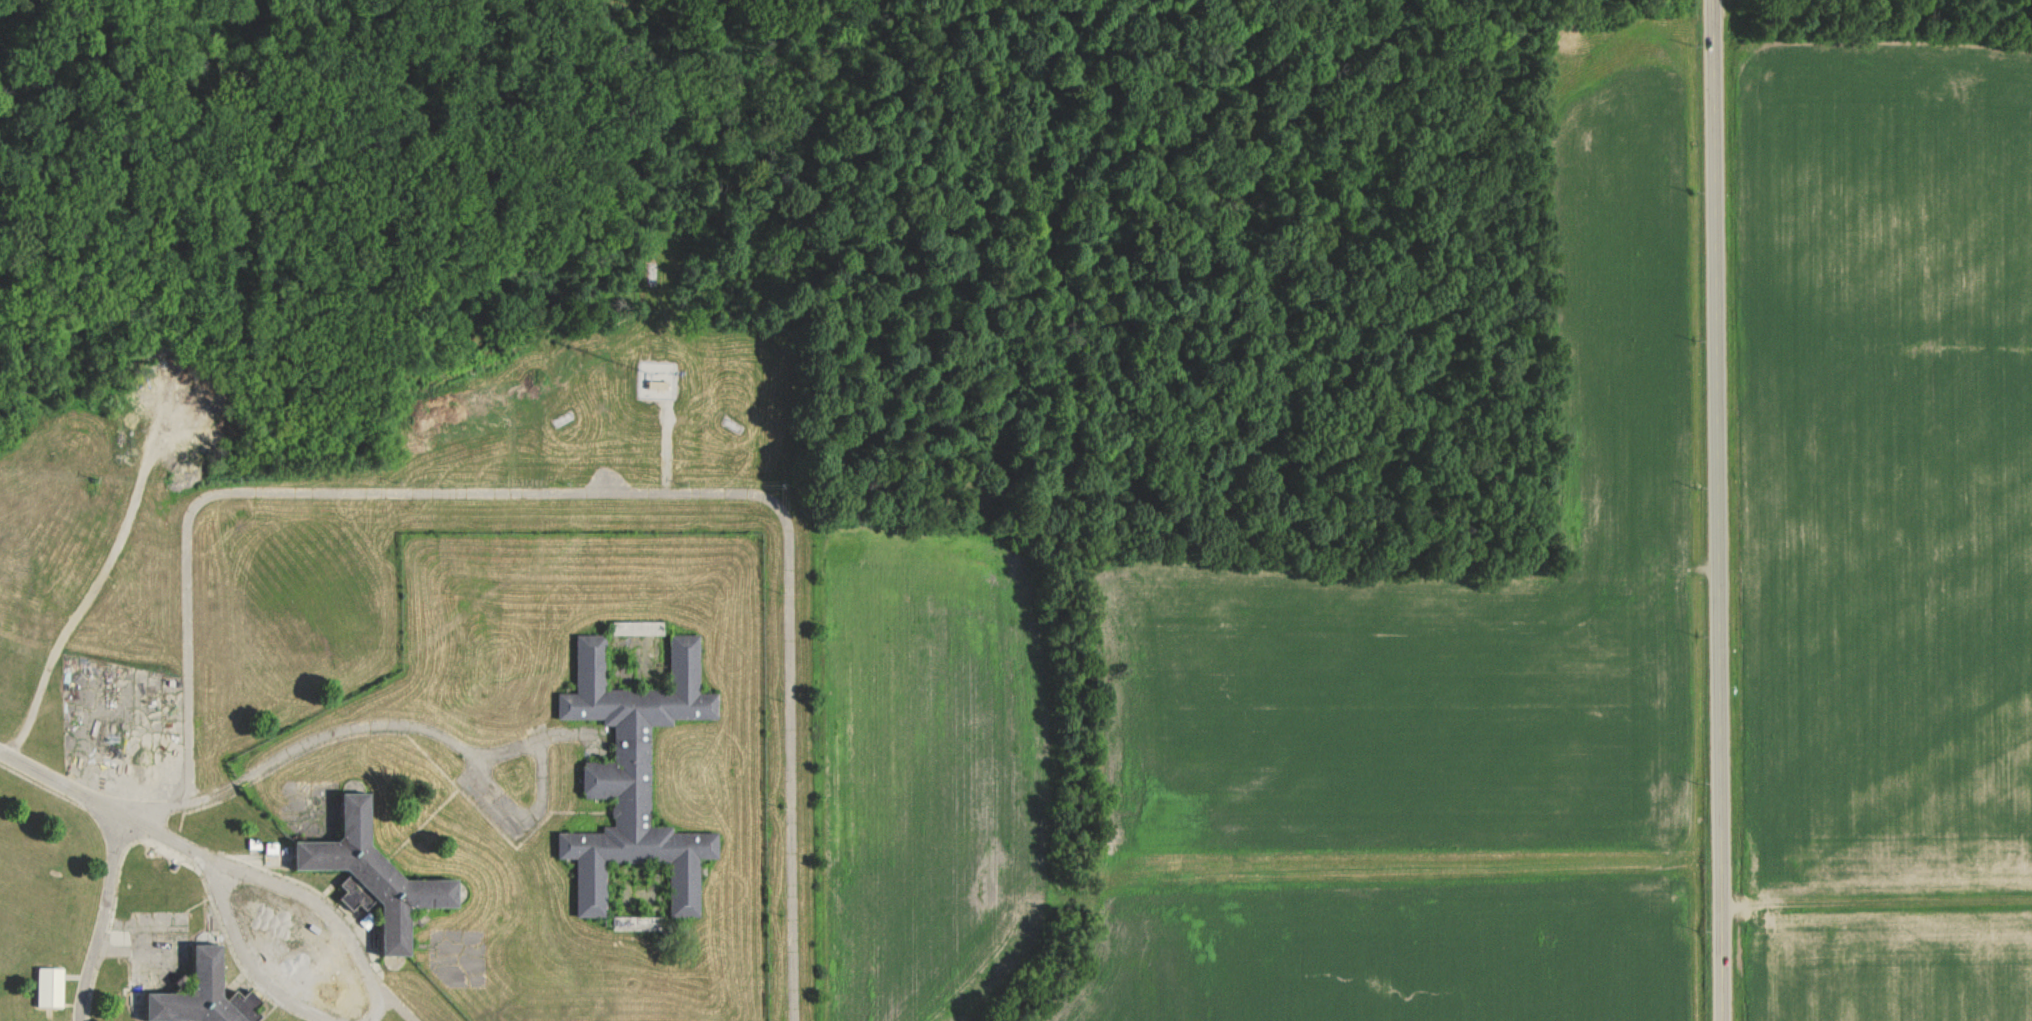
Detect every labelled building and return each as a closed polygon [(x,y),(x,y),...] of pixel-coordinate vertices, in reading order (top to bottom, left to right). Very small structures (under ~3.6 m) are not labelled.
[(670,381),(650,381),(651,390),(670,389),(670,381)] [(616,621),(616,635),(667,636),(667,622),(616,621)] [(571,920),(571,861),(551,861),(551,833),(606,832),(606,796),(579,796),(578,755),(610,755),(610,720),(556,720),(556,696),(577,696),(576,641),(598,640),(599,695),(670,694),(670,639),(697,639),(698,696),(719,696),(719,720),(645,721),(645,835),(717,834),(717,861),(696,861),(697,916),(667,916),(667,866),(606,866),(606,920),(571,920)] [(384,960),(383,906),(378,903),(369,914),(363,908),(357,915),(341,901),(347,894),(341,890),(350,880),(345,873),(289,873),(289,841),(342,841),(342,799),(370,799),(370,847),(406,883),(459,883),(459,913),(411,914),(412,959),(384,960)] [(262,1013),(256,1020),(199,1020),(197,1019),(144,1019),(144,989),(192,989),(192,943),(220,943),(220,996),(225,1000),(234,989),(241,994),(246,988),(262,1001),(257,1008),(262,1013)] [(37,969),(61,969),(61,1006),(37,1006),(37,969)]
